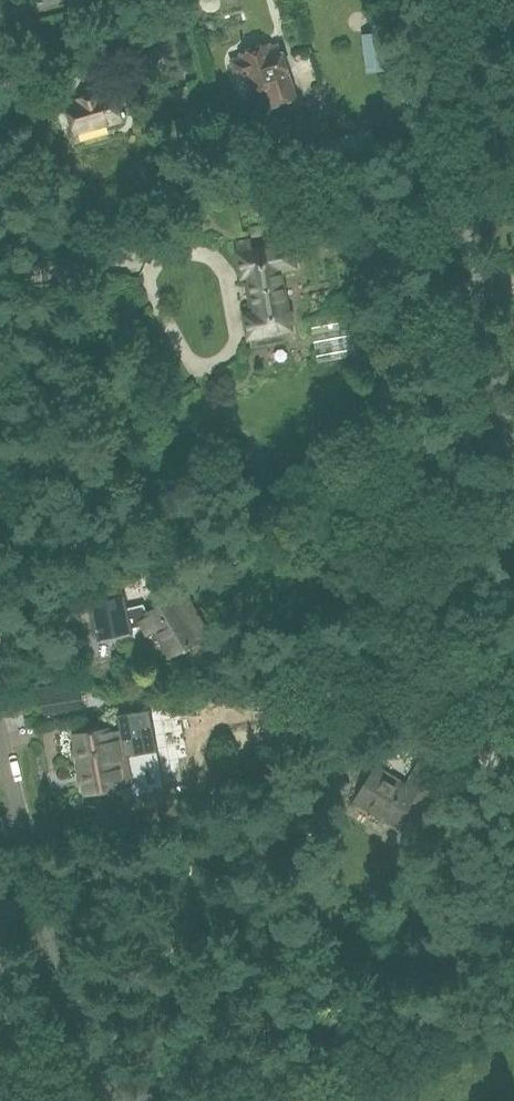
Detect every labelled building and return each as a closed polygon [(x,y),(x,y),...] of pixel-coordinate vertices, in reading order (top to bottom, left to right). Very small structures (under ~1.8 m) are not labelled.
[(383,31),(362,34),(366,65),(387,62),(383,31)] [(257,41),(237,47),(241,60),(235,62),(239,76),(247,74),(253,93),(254,93),(258,106),(272,102),(273,106),(297,99),(281,46),(261,53),(257,41)] [(79,103),(68,106),(76,133),(121,119),(114,93),(102,96),(101,93),(77,100),(79,103)] [(207,112),(194,116),(197,128),(211,124),(207,112)] [(323,139),(329,164),(379,152),(373,127),(323,139)] [(141,214),(101,224),(107,250),(147,240),(141,214)] [(239,241),(244,275),(250,274),(256,313),(246,315),(249,335),(290,328),(280,268),(294,266),(291,245),(274,248),(273,244),(253,247),(251,238),(239,241)] [(335,351),(365,350),(364,326),(334,327),(335,351)] [(120,596),(89,602),(97,638),(127,631),(126,628),(142,625),(148,635),(157,630),(171,656),(181,651),(184,653),(190,649),(190,646),(201,639),(200,638),(185,610),(193,605),(188,596),(179,602),(177,600),(145,618),(137,603),(122,607),(120,596)] [(65,686),(41,690),(44,710),(68,706),(65,686)] [(111,730),(75,737),(82,772),(79,775),(81,782),(85,784),(86,793),(122,786),(121,784),(133,782),(135,796),(165,790),(165,787),(162,787),(148,711),(142,712),(142,711),(119,715),(122,730),(111,732),(111,730)] [(431,800),(447,773),(422,758),(405,785),(377,768),(357,801),(411,834),(431,800)]
